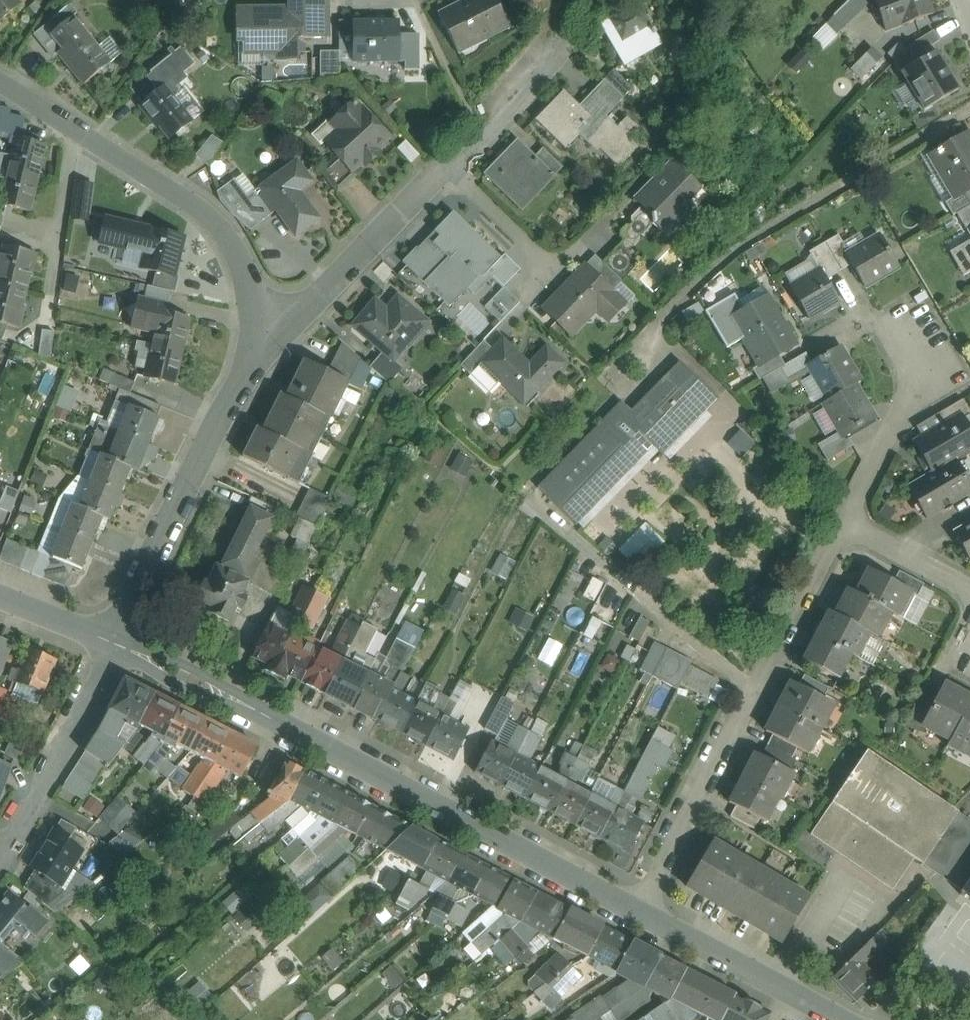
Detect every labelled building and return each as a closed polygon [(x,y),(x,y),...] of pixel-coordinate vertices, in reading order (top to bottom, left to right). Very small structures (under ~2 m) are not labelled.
[(17,0),(0,0),(0,23),(21,5),(17,0)] [(258,12),(253,7),(247,7),(242,12),(238,12),(239,40),(245,40),(245,52),(280,52),(280,60),(297,59),(297,38),(328,38),(327,0),(295,0),(296,11),(286,11),(286,12),(258,12)] [(438,12),(459,54),(509,29),(495,0),(462,0),(438,12)] [(834,15),(845,27),(871,0),(849,0),(846,3),(834,15)] [(881,13),(896,8),(893,0),(876,0),(881,13)] [(896,8),(902,25),(935,13),(930,0),(893,0),(896,8)] [(69,5),(46,26),(53,34),(73,16),(74,18),(77,14),(69,5)] [(637,5),(602,25),(625,64),(660,44),(637,5)] [(896,8),(881,13),(887,31),(902,25),(896,8)] [(73,16),(53,34),(56,39),(65,49),(85,32),(74,18),(73,16)] [(397,21),(339,21),(340,51),(340,62),(403,62),(404,62),(404,36),(397,36),(397,21)] [(934,31),(915,41),(915,42),(921,52),(926,49),(940,41),(934,31)] [(98,48),(85,32),(65,49),(59,54),(59,55),(84,86),(111,64),(110,63),(98,48)] [(417,36),(404,36),(404,62),(403,62),(403,70),(417,70),(417,36)] [(56,39),(46,48),(54,58),(59,55),(59,54),(65,49),(56,39)] [(98,48),(110,63),(117,57),(105,42),(98,48)] [(915,42),(906,51),(905,50),(895,61),(901,73),(930,56),(926,49),(921,52),(915,42)] [(181,47),(150,72),(162,89),(163,88),(171,98),(180,91),(173,82),(195,64),(181,47)] [(873,47),(853,68),(863,78),(883,57),(873,47)] [(340,51),(320,51),(320,78),(340,76),(340,51)] [(930,56),(901,73),(923,112),(960,92),(937,52),(930,56)] [(623,97),(604,80),(593,92),(596,95),(611,109),(623,97)] [(171,98),(163,88),(162,89),(140,106),(154,123),(156,121),(171,139),(191,123),(171,98)] [(584,108),(564,89),(534,120),(561,146),(576,131),(590,145),(597,137),(623,162),(638,146),(628,137),(637,127),(626,116),(617,126),(606,115),(611,109),(596,95),(584,108)] [(355,102),(331,124),(328,120),(312,135),(321,145),(325,142),(338,155),(353,172),(354,171),(367,158),(370,161),(375,156),(373,153),(389,139),(355,102)] [(0,107),(0,131),(11,134),(9,145),(14,146),(16,138),(20,139),(25,118),(9,114),(11,109),(0,107)] [(928,157),(939,175),(944,172),(958,196),(959,197),(969,190),(969,133),(928,157)] [(210,136),(195,156),(209,167),(223,144),(210,136)] [(20,139),(16,138),(14,146),(8,172),(37,179),(45,145),(20,139)] [(519,139),(486,173),(512,198),(530,180),(541,190),(556,175),(555,175),(536,155),(519,139)] [(562,167),(543,148),(536,155),(555,175),(556,175),(562,167)] [(353,172),(338,155),(320,171),(337,193),(358,175),(354,171),(353,172)] [(297,160),(260,188),(263,193),(260,196),(273,213),(276,210),(296,237),(320,219),(300,192),(313,182),(297,160)] [(671,165),(665,165),(654,177),(655,183),(657,185),(651,191),(649,189),(646,189),(637,199),(637,202),(651,215),(653,223),(656,223),(664,231),(669,231),(679,220),(684,220),(696,208),(690,202),(703,189),(676,164),(673,167),(671,165)] [(37,179),(8,172),(3,190),(0,205),(29,212),(37,179)] [(245,206),(229,184),(218,192),(221,201),(234,217),(247,208),(245,206)] [(959,197),(958,196),(945,203),(953,216),(956,214),(969,206),(969,190),(959,197)] [(273,213),(260,196),(245,206),(247,208),(258,224),(273,213)] [(956,214),(967,233),(969,231),(969,206),(956,214)] [(454,210),(418,247),(418,246),(404,260),(451,306),(482,275),(483,276),(502,257),(454,210)] [(185,237),(105,218),(99,243),(145,254),(141,268),(156,272),(175,277),(175,276),(185,237)] [(850,255),(839,236),(825,244),(841,271),(851,265),(846,257),(850,255)] [(850,255),(846,257),(851,265),(864,287),(898,266),(888,249),(885,250),(878,238),(850,255)] [(958,249),(969,268),(969,267),(969,242),(958,249)] [(825,244),(810,253),(821,272),(821,271),(826,280),(841,271),(825,244)] [(639,263),(619,245),(602,262),(622,281),(639,263)] [(4,246),(2,251),(0,261),(0,284),(26,291),(30,275),(32,276),(37,254),(4,246)] [(622,281),(602,262),(593,272),(612,291),(622,281)] [(585,264),(543,307),(570,333),(597,305),(607,315),(622,300),(612,291),(593,272),(585,264)] [(821,272),(791,290),(809,320),(840,302),(826,280),(821,271),(821,272)] [(175,277),(156,272),(153,287),(171,291),(175,292),(179,277),(175,276),(175,277)] [(0,284),(0,324),(19,328),(24,307),(22,307),(26,291),(0,284)] [(385,285),(378,295),(390,303),(396,293),(385,285)] [(153,287),(148,286),(144,302),(168,307),(171,291),(153,287)] [(504,287),(485,307),(501,322),(520,302),(504,287)] [(399,295),(387,309),(376,300),(354,326),(395,360),(429,320),(399,295)] [(768,296),(731,318),(759,365),(759,366),(779,355),(796,345),(768,296)] [(144,302),(137,300),(137,301),(144,303),(139,326),(132,324),(131,326),(156,331),(160,311),(166,313),(168,307),(144,302)] [(166,313),(160,311),(156,331),(153,345),(182,351),(190,318),(166,313)] [(54,331),(42,330),(39,355),(50,357),(54,331)] [(529,364),(503,339),(493,348),(481,360),(483,361),(471,374),(489,391),(500,379),(523,402),(563,362),(547,347),(529,364)] [(485,340),(461,364),(471,374),(483,361),(481,360),(493,348),(485,340)] [(362,360),(342,343),(328,370),(351,382),(362,360)] [(182,351),(153,345),(145,378),(174,385),(182,351)] [(811,364),(809,365),(810,367),(829,400),(854,385),(859,382),(839,348),(811,364)] [(785,365),(780,368),(787,381),(810,367),(809,365),(811,364),(805,353),(785,365)] [(401,371),(382,355),(371,368),(390,384),(401,371)] [(779,355),(759,366),(759,365),(752,369),(759,380),(780,368),(785,365),(779,355)] [(273,411),(323,436),(349,384),(351,382),(328,370),(306,359),(288,396),(282,393),(273,411)] [(375,374),(362,360),(351,382),(349,384),(367,392),(375,374)] [(670,372),(632,410),(622,400),(538,486),(577,523),(653,445),(664,455),(708,409),(719,398),(681,360),(670,372)] [(136,383),(115,374),(111,385),(120,389),(131,394),(136,383)] [(829,400),(823,404),(843,438),(847,436),(874,420),(854,385),(829,400)] [(65,386),(59,406),(72,410),(78,390),(65,386)] [(131,394),(120,389),(115,402),(128,407),(129,406),(157,417),(161,406),(131,394)] [(939,414),(946,426),(963,416),(966,422),(969,420),(969,411),(963,400),(939,414)] [(157,417),(129,406),(128,407),(118,432),(149,445),(160,418),(157,417)] [(323,436),(273,411),(264,430),(258,427),(244,455),(300,483),(323,436)] [(915,444),(932,474),(957,459),(969,452),(969,428),(966,422),(963,416),(946,426),(915,444)] [(149,445),(118,432),(108,458),(132,468),(139,471),(149,445)] [(843,438),(821,451),(828,462),(853,447),(847,436),(843,438)] [(108,458),(101,455),(90,481),(121,494),(132,468),(108,458)] [(908,488),(926,519),(969,493),(969,482),(957,459),(932,474),(908,488)] [(121,494),(90,481),(80,507),(104,517),(111,520),(121,494)] [(6,486),(0,502),(0,509),(11,513),(20,492),(6,486)] [(332,497),(311,487),(296,518),(300,520),(315,527),(317,528),(332,497)] [(277,508),(251,497),(245,509),(250,511),(251,509),(271,519),(277,508)] [(80,507),(72,504),(62,530),(93,543),(104,517),(80,507)] [(250,511),(221,569),(216,567),(207,584),(205,583),(196,600),(213,608),(211,613),(229,621),(236,605),(242,608),(248,594),(243,592),(247,582),(242,579),(271,519),(251,509),(250,511)] [(315,527),(300,520),(292,536),(299,540),(306,544),(315,527)] [(952,532),(969,561),(969,521),(952,532)] [(637,565),(663,539),(646,522),(620,548),(637,565)] [(93,543),(62,530),(51,557),(52,557),(72,565),(82,569),(93,543)] [(0,558),(0,561),(10,565),(19,544),(7,539),(0,558)] [(299,540),(292,553),(299,556),(306,544),(299,540)] [(30,548),(19,544),(10,565),(21,570),(30,548)] [(30,548),(21,570),(32,574),(41,552),(30,548)] [(41,552),(32,574),(43,579),(52,557),(51,557),(41,552)] [(72,565),(52,557),(43,579),(65,587),(72,565)] [(292,578),(261,563),(251,584),(281,599),(292,578)] [(894,582),(870,569),(857,594),(892,612),(891,613),(899,617),(911,593),(912,591),(894,582)] [(924,584),(900,571),(894,582),(912,591),(911,593),(918,597),(924,584)] [(395,579),(382,605),(398,613),(411,588),(395,579)] [(602,584),(593,579),(583,597),(593,602),(602,584)] [(311,602),(301,622),(313,628),(329,596),(317,590),(311,602)] [(892,612),(857,594),(849,590),(836,614),(836,615),(871,633),(871,634),(878,638),(891,613),(892,612)] [(289,615),(289,616),(293,618),(301,622),(311,602),(299,596),(289,615)] [(277,609),(252,657),(275,669),(292,636),(286,633),(293,618),(289,616),(289,615),(277,609)] [(871,633),(836,615),(836,614),(830,611),(816,636),(852,655),(858,658),(871,634),(871,633)] [(650,622),(640,617),(629,636),(639,642),(650,622)] [(348,620),(337,642),(350,648),(361,627),(348,620)] [(350,648),(343,662),(342,661),(342,662),(343,662),(327,695),(326,694),(325,695),(351,708),(352,707),(368,675),(375,660),(365,655),(378,630),(363,623),(350,648)] [(4,633),(2,640),(0,644),(0,655),(7,657),(15,637),(4,633)] [(318,649),(292,636),(275,669),(301,682),(318,649)] [(852,655),(816,636),(804,661),(839,680),(852,655)] [(415,648),(396,639),(386,657),(389,659),(385,665),(390,668),(401,673),(402,673),(415,648)] [(56,661),(28,649),(14,682),(17,684),(42,694),(56,661)] [(342,662),(318,649),(301,682),(326,694),(327,695),(343,662),(342,662)] [(667,650),(653,678),(678,690),(691,662),(667,650)] [(719,680),(690,666),(680,686),(709,700),(719,680)] [(401,673),(390,668),(383,681),(392,686),(394,687),(401,673)] [(401,673),(394,687),(392,686),(391,689),(401,695),(408,682),(403,679),(406,675),(402,673),(401,673)] [(383,681),(368,675),(352,707),(376,720),(391,689),(392,686),(383,681)] [(830,689),(805,676),(800,686),(824,699),(830,689)] [(157,695),(125,679),(111,711),(140,726),(157,695)] [(928,680),(918,699),(932,707),(943,687),(928,680)] [(800,686),(793,683),(780,708),(821,729),(822,729),(835,705),(824,699),(800,686)] [(42,694),(17,684),(12,695),(37,705),(42,694)] [(923,725),(926,726),(951,739),(969,704),(969,698),(944,684),(943,687),(932,707),(923,725)] [(491,715),(501,696),(480,686),(471,706),(491,715)] [(401,695),(391,689),(376,720),(401,733),(416,703),(401,695)] [(182,707),(157,695),(140,726),(155,733),(165,739),(182,707)] [(444,702),(441,700),(434,712),(441,716),(449,700),(446,699),(444,702)] [(918,699),(905,725),(922,734),(926,726),(923,725),(932,707),(918,699)] [(0,700),(0,720),(11,724),(16,708),(0,700)] [(454,703),(449,700),(441,716),(449,720),(455,708),(452,706),(454,703)] [(434,712),(416,703),(401,733),(426,746),(441,716),(434,712)] [(950,741),(969,752),(969,704),(951,739),(950,741)] [(207,720),(182,707),(165,739),(177,745),(191,752),(207,720)] [(821,729),(780,708),(768,731),(774,734),(799,747),(809,752),(821,729)] [(111,711),(100,731),(87,753),(106,767),(107,768),(133,734),(134,734),(140,726),(111,711)] [(527,715),(522,724),(542,735),(547,725),(527,715)] [(449,720),(441,716),(426,746),(454,761),(469,731),(449,720)] [(231,733),(207,720),(191,752),(204,759),(215,765),(231,733)] [(674,737),(657,728),(651,740),(668,749),(674,737)] [(520,729),(509,751),(517,756),(528,733),(520,729)] [(155,733),(146,746),(144,745),(136,757),(146,763),(147,762),(165,739),(155,733)] [(257,747),(231,733),(215,765),(225,770),(241,778),(257,747)] [(528,733),(517,756),(524,759),(534,750),(539,739),(528,733)] [(799,747),(774,734),(768,747),(773,750),(792,759),(799,747)] [(165,739),(147,762),(157,769),(177,745),(165,739)] [(651,740),(642,758),(657,766),(664,770),(673,752),(668,749),(651,740)] [(509,751),(491,742),(475,772),(501,786),(517,756),(509,751)] [(792,759),(773,750),(768,759),(791,771),(796,762),(792,759)] [(958,813),(868,750),(832,805),(813,834),(892,891),(914,859),(923,865),(958,813)] [(87,753),(73,775),(92,788),(106,767),(87,753)] [(578,759),(565,753),(560,764),(559,778),(566,782),(578,759)] [(768,759),(756,753),(742,778),(780,798),(782,799),(796,773),(791,771),(768,759)] [(524,759),(517,756),(501,786),(526,799),(541,769),(524,759)] [(642,758),(624,793),(627,795),(639,801),(657,766),(642,758)] [(199,765),(182,790),(193,797),(215,765),(204,759),(200,765),(199,765)] [(589,765),(578,759),(566,782),(573,785),(584,776),(589,765)] [(287,762),(269,798),(273,799),(285,805),(289,802),(304,771),(287,762)] [(0,763),(0,793),(11,767),(0,763)] [(215,765),(193,797),(205,805),(225,775),(222,773),(225,770),(215,765)] [(559,778),(541,769),(526,799),(550,812),(566,782),(559,778)] [(328,783),(305,771),(304,771),(289,802),(301,808),(312,813),(328,783)] [(780,798),(742,778),(730,802),(737,806),(762,819),(768,822),(780,798)] [(573,785),(566,782),(550,812),(575,825),(591,795),(573,785)] [(328,783),(312,813),(292,830),(299,838),(309,849),(336,825),(352,796),(328,783)] [(617,794),(614,792),(608,804),(616,808),(624,793),(619,791),(617,794)] [(627,795),(624,793),(616,808),(623,812),(629,800),(625,798),(627,795)] [(114,837),(137,811),(118,795),(95,821),(114,837)] [(608,804),(591,795),(575,825),(600,838),(616,808),(608,804)] [(352,796),(336,825),(350,832),(361,838),(376,809),(352,796)] [(273,799),(253,815),(260,824),(285,805),(273,799)] [(285,805),(260,824),(268,834),(284,821),(301,808),(289,802),(285,805)] [(762,819),(737,806),(731,817),(756,830),(762,819)] [(284,821),(292,830),(312,813),(301,808),(284,821)] [(623,812),(616,808),(600,838),(628,853),(644,823),(623,812)] [(412,827),(376,809),(361,838),(386,850),(412,827)] [(251,813),(245,819),(240,819),(236,822),(246,835),(260,824),(253,815),(251,813)] [(923,865),(962,893),(969,881),(969,822),(958,813),(923,865)] [(309,849),(289,867),(298,878),(350,832),(336,825),(309,849)] [(412,827),(386,850),(423,870),(438,840),(412,827)] [(71,838),(55,829),(31,869),(34,871),(60,887),(83,850),(69,842),(71,838)] [(117,831),(112,847),(131,853),(136,838),(117,831)] [(299,838),(279,856),(289,867),(309,849),(299,838)] [(442,842),(438,840),(423,870),(436,877),(448,882),(463,854),(463,853),(442,842)] [(714,840),(687,886),(711,900),(738,854),(714,840)] [(463,853),(463,854),(448,882),(459,888),(471,894),(486,866),(463,853)] [(762,868),(738,854),(711,900),(735,914),(762,868)] [(351,858),(322,884),(334,897),(363,872),(351,858)] [(510,878),(486,866),(471,894),(494,907),(510,878)] [(762,868),(735,914),(759,928),(786,882),(762,868)] [(60,887),(34,871),(23,888),(47,907),(63,896),(65,890),(60,887)] [(420,885),(415,894),(421,901),(425,898),(436,877),(427,872),(420,885)] [(407,879),(394,873),(386,889),(399,896),(407,879)] [(420,885),(407,879),(399,896),(400,896),(396,905),(408,912),(421,901),(415,894),(420,885)] [(537,892),(513,880),(497,910),(504,914),(520,922),(537,892)] [(960,895),(969,902),(969,881),(962,893),(960,895)] [(448,882),(435,894),(440,896),(452,902),(459,888),(448,882)] [(786,882),(759,928),(784,942),(811,896),(786,882)] [(570,909),(537,892),(520,922),(553,940),(570,910),(570,909)] [(10,893),(0,906),(0,942),(1,943),(13,929),(26,939),(30,935),(35,939),(47,924),(10,893)] [(452,902),(440,896),(432,912),(446,920),(455,904),(452,902)] [(247,931),(263,916),(249,902),(233,916),(247,931)] [(469,911),(455,904),(446,920),(461,928),(469,911)] [(570,909),(570,910),(553,940),(585,956),(601,926),(570,909)] [(504,914),(469,944),(480,956),(492,946),(493,947),(499,942),(498,941),(511,930),(520,922),(504,914)] [(633,942),(603,927),(601,926),(585,956),(617,972),(633,942)] [(527,948),(511,930),(498,941),(499,942),(515,959),(527,948)] [(863,964),(870,961),(892,940),(882,930),(855,956),(863,964)] [(0,942),(0,960),(14,971),(25,962),(1,943),(0,942)] [(662,957),(633,942),(617,972),(634,981),(645,987),(662,957)] [(557,956),(535,976),(545,985),(571,967),(557,956)] [(863,964),(855,956),(833,978),(857,1002),(879,980),(863,964)] [(687,970),(662,957),(645,987),(653,991),(671,1000),(687,970)] [(0,960),(0,977),(3,979),(14,971),(0,960)] [(571,967),(545,985),(553,992),(560,999),(582,976),(571,967)] [(710,1019),(722,1019),(735,995),(687,970),(671,1000),(697,1013),(710,1019)] [(633,987),(625,986),(603,1000),(610,1010),(645,987),(634,981),(633,987)] [(545,985),(537,991),(546,999),(553,992),(545,985)] [(610,1010),(617,1019),(620,1019),(650,1001),(648,999),(653,991),(645,987),(610,1010)] [(735,995),(722,1019),(766,1019),(770,1013),(735,995)] [(697,1013),(671,1000),(664,1004),(675,1019),(692,1019),(697,1013)] [(664,1004),(641,1019),(675,1019),(664,1004)]
